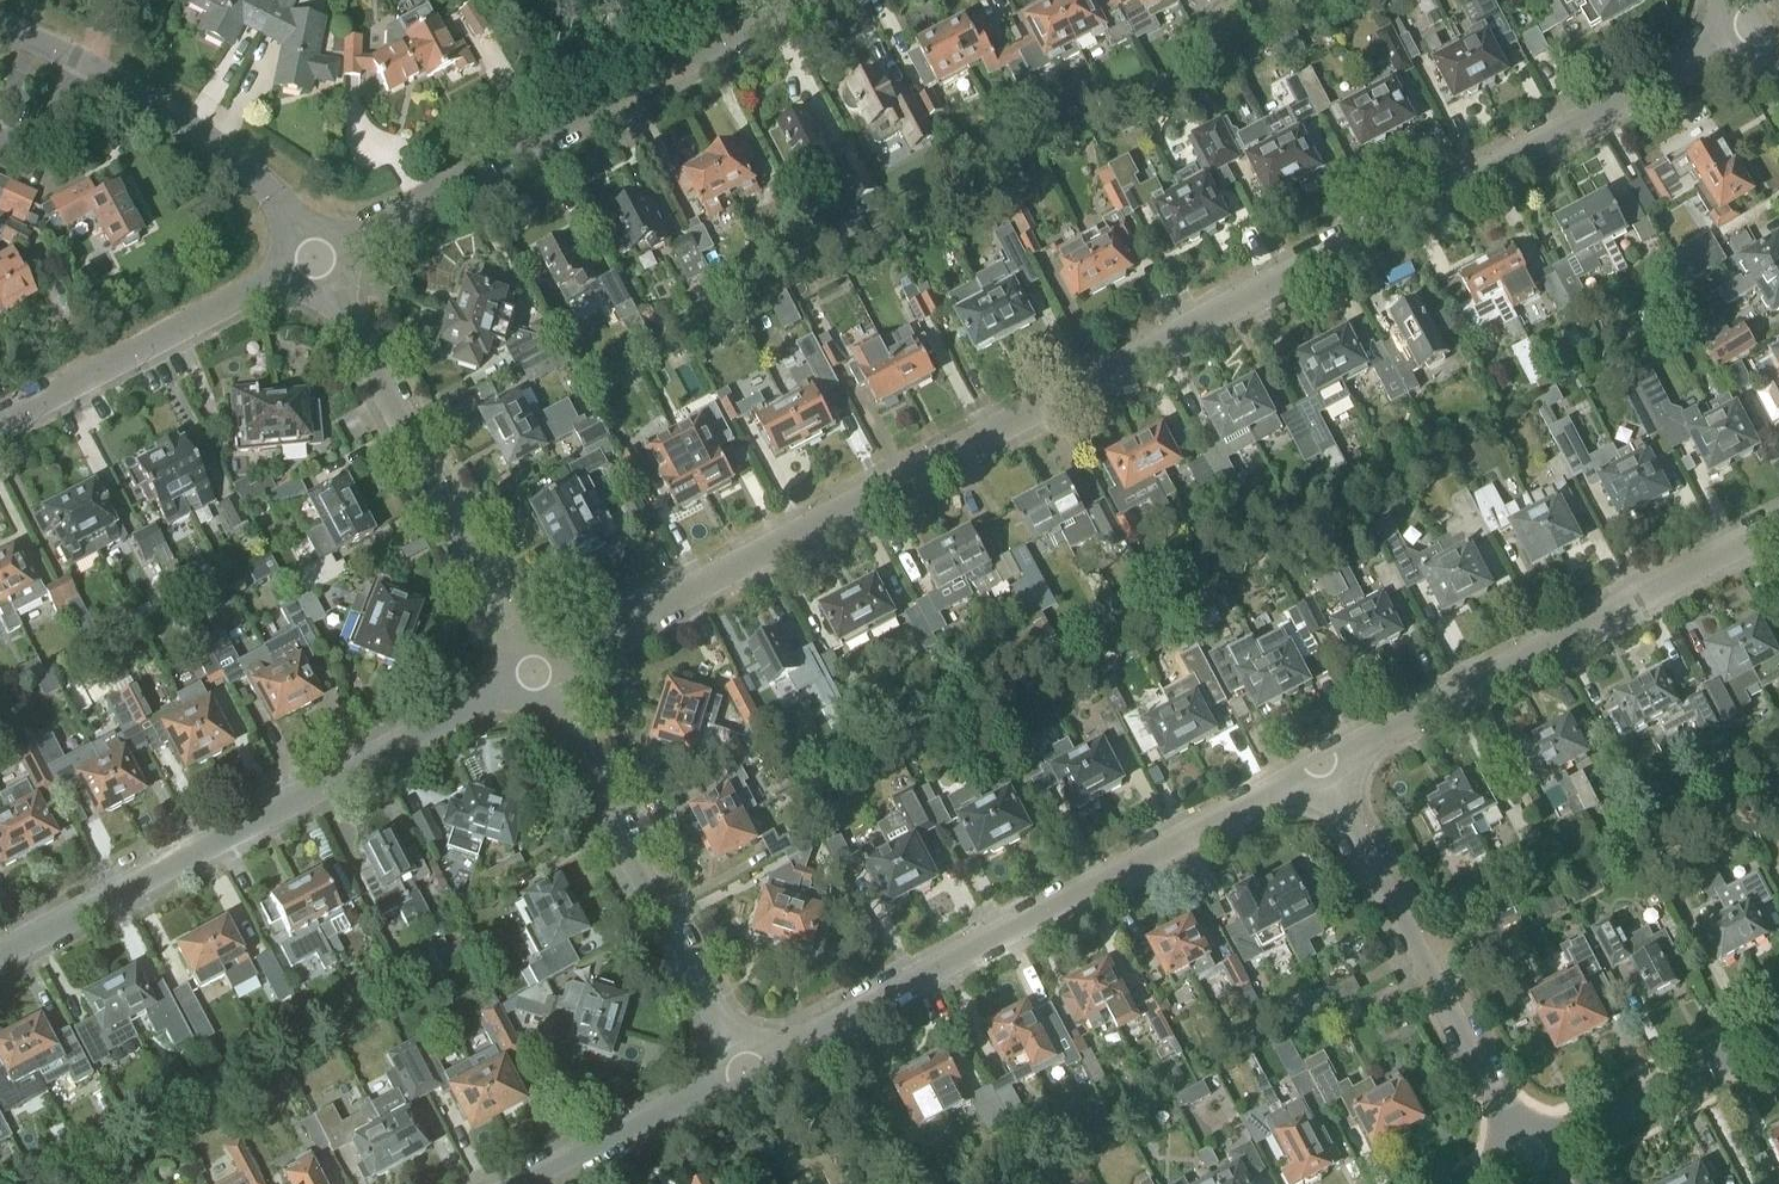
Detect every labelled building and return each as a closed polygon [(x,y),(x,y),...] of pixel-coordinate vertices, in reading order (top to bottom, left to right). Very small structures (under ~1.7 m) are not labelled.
[(261,34),(274,8),(266,3),(267,0),(193,0),(190,7),(208,16),(200,33),(229,48),(242,24),(261,34)] [(261,34),(284,47),(275,88),(306,95),(309,80),(330,85),(335,65),(314,60),(321,23),(288,16),(296,0),(278,0),(276,5),(274,8),(261,34)] [(1054,3),(1055,5),(1075,44),(1081,54),(1097,45),(1096,43),(1092,36),(1103,30),(1107,38),(1113,50),(1135,38),(1129,27),(1129,25),(1127,23),(1118,5),(1115,0),(1112,0),(1093,10),(1088,0),(1059,0),(1054,3)] [(1118,5),(1127,23),(1129,25),(1129,27),(1150,15),(1149,13),(1142,0),(1115,0),(1118,5)] [(1149,13),(1150,15),(1152,19),(1173,8),(1177,6),(1179,5),(1176,0),(1142,0),(1149,13)] [(1468,5),(1475,19),(1469,22),(1475,34),(1478,32),(1483,30),(1483,31),(1487,28),(1504,20),(1501,15),(1501,14),(1494,0),(1477,0),(1474,2),(1468,5)] [(1549,6),(1555,16),(1572,6),(1583,0),(1559,0),(1549,6)] [(1572,6),(1572,7),(1577,15),(1581,12),(1592,30),(1609,19),(1637,2),(1636,0),(1583,0),(1572,6)] [(1038,38),(1016,50),(1031,76),(1064,59),(1066,62),(1081,54),(1075,44),(1055,5),(1054,3),(1036,12),(1037,14),(1039,17),(1036,19),(1029,23),(1029,24),(1030,23),(1037,37),(1038,38)] [(470,6),(457,13),(474,39),(487,31),(470,6)] [(1537,30),(1522,37),(1533,58),(1548,50),(1541,37),(1560,25),(1562,27),(1578,17),(1577,15),(1572,7),(1572,6),(1555,16),(1535,28),(1537,30)] [(427,7),(397,23),(424,74),(428,81),(454,66),(459,75),(473,67),(461,44),(450,50),(427,7)] [(1281,21),(1268,27),(1273,38),(1286,32),(1281,21)] [(386,52),(369,62),(376,75),(387,95),(424,74),(397,23),(387,29),(386,52)] [(968,23),(949,33),(970,74),(984,67),(985,67),(990,77),(1008,68),(1022,95),(1036,88),(1031,76),(1016,50),(996,61),(986,42),(984,37),(980,30),(974,34),(968,23)] [(1391,26),(1375,35),(1396,76),(1397,76),(1399,80),(1415,72),(1410,63),(1398,41),(1391,26)] [(1295,30),(1279,38),(1286,51),(1301,43),(1295,30)] [(1475,34),(1457,44),(1481,88),(1484,86),(1487,89),(1495,85),(1496,80),(1506,75),(1487,38),(1483,31),(1483,30),(1478,32),(1475,34)] [(919,49),(909,54),(927,89),(937,84),(938,85),(940,90),(970,74),(949,33),(947,34),(919,49)] [(1409,35),(1398,41),(1410,63),(1420,57),(1409,35)] [(332,39),(332,57),(343,57),(344,39),(332,39)] [(360,39),(344,39),(343,57),(343,79),(359,79),(360,39)] [(1427,44),(1421,47),(1425,56),(1432,53),(1434,56),(1432,57),(1455,101),(1467,95),(1471,98),(1478,94),(1479,89),(1481,88),(1457,44),(1442,52),(1436,40),(1427,44)] [(846,98),(845,102),(846,106),(847,110),(851,113),(854,114),(859,113),(861,112),(867,122),(870,128),(869,131),(869,133),(875,145),(880,146),(903,135),(908,145),(911,150),(935,138),(929,127),(916,102),(915,102),(898,111),(879,75),(866,82),(864,78),(852,85),(854,88),(850,90),(852,93),(849,95),(846,98)] [(1396,76),(1364,93),(1388,137),(1391,136),(1395,138),(1402,134),(1402,130),(1413,124),(1402,103),(1397,95),(1405,90),(1399,80),(1397,76),(1396,76)] [(1137,97),(1131,85),(1110,96),(1116,108),(1137,97)] [(944,113),(933,91),(918,99),(930,121),(944,113)] [(1332,110),(1329,112),(1338,127),(1342,125),(1348,122),(1363,150),(1374,145),(1378,147),(1385,144),(1385,139),(1388,137),(1364,93),(1351,100),(1340,106),(1339,104),(1331,108),(1332,110)] [(782,133),(772,138),(789,171),(799,166),(806,179),(820,172),(826,184),(840,177),(836,168),(843,164),(840,157),(832,161),(827,153),(830,151),(821,134),(810,113),(797,120),(795,116),(781,123),(784,127),(782,128),(780,129),(782,133)] [(1280,114),(1262,124),(1296,186),(1297,185),(1301,187),(1309,183),(1309,179),(1320,173),(1312,157),(1298,130),(1297,128),(1296,125),(1291,116),(1280,114)] [(1221,120),(1206,128),(1227,169),(1242,160),(1241,158),(1246,155),(1269,199),(1281,193),(1284,196),(1292,192),(1292,188),(1296,186),(1262,124),(1240,135),(1238,131),(1233,130),(1227,119),(1223,121),(1221,120)] [(1077,126),(1064,132),(1068,142),(1082,135),(1077,126)] [(1195,168),(1174,179),(1179,189),(1203,235),(1206,233),(1209,236),(1217,232),(1217,228),(1228,222),(1204,177),(1211,174),(1213,177),(1227,169),(1206,128),(1191,135),(1192,138),(1188,140),(1198,159),(1195,168)] [(1661,165),(1646,174),(1666,208),(1694,192),(1735,168),(1738,166),(1719,135),(1712,139),(1709,141),(1702,145),(1696,149),(1694,148),(1667,164),(1666,162),(1661,165)] [(710,158),(729,196),(743,189),(748,199),(761,193),(747,167),(756,162),(745,140),(710,158)] [(843,164),(836,168),(840,177),(855,205),(878,192),(859,156),(843,164)] [(716,202),(729,196),(710,158),(693,167),(695,171),(678,179),(688,198),(696,194),(710,219),(722,213),(716,202)] [(1127,160),(1109,169),(1112,173),(1131,211),(1146,204),(1143,197),(1140,193),(1133,180),(1137,178),(1127,160)] [(956,173),(950,161),(938,167),(943,179),(956,173)] [(1735,168),(1694,192),(1695,193),(1704,207),(1718,231),(1731,223),(1738,219),(1736,215),(1731,206),(1747,197),(1751,194),(1749,190),(1751,188),(1752,188),(1749,183),(1746,178),(1745,177),(1742,179),(1739,174),(1735,168)] [(1097,230),(1081,238),(1088,252),(1106,285),(1108,289),(1126,280),(1126,275),(1135,271),(1126,253),(1125,252),(1135,246),(1123,222),(1134,217),(1131,211),(1112,173),(1109,169),(1098,175),(1105,191),(1103,191),(1115,214),(1102,220),(1109,235),(1107,236),(1101,239),(1097,230)] [(8,182),(0,178),(0,200),(8,182)] [(0,200),(0,214),(21,224),(35,194),(8,182),(0,200)] [(94,200),(86,184),(50,203),(63,230),(92,215),(110,251),(120,246),(125,252),(138,245),(136,238),(138,237),(122,205),(128,201),(121,186),(94,200)] [(1157,185),(1140,193),(1143,197),(1146,204),(1155,221),(1161,218),(1177,249),(1188,243),(1192,245),(1199,241),(1199,237),(1203,235),(1179,189),(1163,197),(1159,189),(1157,185)] [(1593,205),(1582,211),(1600,247),(1614,274),(1615,273),(1617,277),(1628,271),(1612,241),(1627,233),(1607,197),(1601,195),(1595,199),(1593,205)] [(1620,204),(1641,244),(1654,238),(1632,197),(1620,204)] [(619,235),(613,239),(618,248),(622,256),(633,250),(635,254),(641,250),(649,246),(652,253),(660,249),(668,244),(657,223),(664,220),(662,215),(657,205),(650,209),(645,200),(644,198),(630,205),(626,202),(617,207),(616,212),(613,214),(623,233),(619,235)] [(1564,265),(1553,271),(1555,275),(1566,294),(1573,307),(1582,325),(1584,329),(1598,322),(1580,287),(1578,283),(1601,271),(1605,278),(1614,274),(1600,247),(1582,211),(1572,216),(1566,214),(1560,217),(1558,223),(1555,225),(1573,260),(1567,263),(1564,265)] [(698,219),(688,225),(692,233),(690,234),(692,236),(701,256),(715,249),(703,227),(702,227),(698,219)] [(23,253),(32,236),(8,223),(0,237),(0,240),(23,253)] [(1011,227),(995,236),(1010,265),(1011,267),(1016,275),(1017,278),(1021,276),(1028,290),(1041,283),(1034,270),(1011,227)] [(1042,252),(1032,233),(1020,240),(1029,259),(1042,252)] [(1684,287),(1727,261),(1710,233),(1667,258),(1684,287)] [(692,236),(670,248),(690,284),(697,280),(704,292),(718,285),(713,276),(711,272),(706,264),(701,256),(692,236)] [(598,284),(572,237),(556,245),(553,240),(538,248),(568,306),(588,295),(586,290),(598,284)] [(1081,238),(1056,251),(1061,260),(1067,273),(1064,275),(1076,300),(1085,295),(1090,298),(1108,289),(1106,285),(1088,252),(1081,238)] [(1717,292),(1723,302),(1726,307),(1747,295),(1759,288),(1778,276),(1778,242),(1778,241),(1771,246),(1743,262),(1752,277),(1744,282),(1741,278),(1717,292)] [(1494,258),(1486,263),(1512,312),(1540,297),(1522,265),(1527,263),(1521,252),(1516,254),(1513,248),(1509,251),(1506,247),(1492,254),(1494,258)] [(0,261),(0,313),(1,315),(33,298),(10,255),(0,261)] [(1464,274),(1458,278),(1468,296),(1472,304),(1467,306),(1461,309),(1472,330),(1474,333),(1500,319),(1505,329),(1518,322),(1512,312),(1486,263),(1479,267),(1477,267),(1476,264),(1463,271),(1464,274)] [(1002,265),(975,280),(977,282),(984,295),(1005,337),(1033,322),(1024,304),(1011,281),(1010,278),(1016,275),(1011,267),(1010,265),(1004,268),(1002,265)] [(639,314),(617,273),(600,281),(622,323),(639,314)] [(1555,275),(1541,282),(1558,314),(1573,307),(1566,294),(1555,275)] [(1759,288),(1775,314),(1778,312),(1778,276),(1759,288)] [(470,284),(460,314),(511,330),(516,314),(509,313),(513,302),(507,296),(491,291),(492,286),(491,282),(478,278),(474,281),(472,285),(470,284)] [(932,319),(922,299),(921,299),(911,280),(902,285),(905,291),(903,292),(919,325),(932,319)] [(977,282),(949,297),(956,311),(955,311),(971,341),(977,352),(979,351),(983,352),(992,348),(992,344),(1005,337),(984,295),(977,282)] [(922,299),(932,319),(944,313),(934,293),(922,299)] [(1404,337),(1382,348),(1389,361),(1408,397),(1419,391),(1416,384),(1412,376),(1430,367),(1447,358),(1418,303),(1416,303),(1413,302),(1404,307),(1403,310),(1392,316),(1396,323),(1404,337)] [(720,318),(714,303),(700,310),(707,324),(720,318)] [(511,330),(460,314),(452,312),(448,324),(446,323),(442,326),(439,336),(440,340),(443,341),(442,344),(460,349),(456,363),(478,370),(483,356),(487,358),(490,350),(499,353),(506,349),(517,370),(521,368),(522,368),(546,355),(537,338),(536,338),(537,338),(511,330)] [(1449,312),(1438,318),(1448,337),(1460,332),(1449,312)] [(1731,335),(1723,321),(1696,338),(1717,372),(1756,348),(1744,327),(1731,335)] [(555,345),(542,322),(532,327),(537,338),(536,338),(537,338),(546,355),(562,347),(560,343),(555,345)] [(910,329),(882,343),(887,354),(906,391),(913,387),(914,388),(914,389),(915,389),(916,389),(917,389),(918,389),(931,381),(930,379),(934,376),(928,364),(925,359),(930,357),(933,355),(928,346),(924,339),(917,342),(910,329)] [(1333,341),(1322,346),(1343,387),(1373,371),(1387,398),(1391,406),(1408,397),(1389,361),(1387,362),(1382,364),(1378,356),(1372,346),(1358,354),(1347,333),(1343,332),(1334,336),(1333,341)] [(828,335),(815,342),(831,372),(845,364),(834,344),(833,345),(828,335)] [(852,367),(848,369),(859,390),(867,386),(877,406),(882,404),(884,407),(898,399),(896,396),(906,391),(887,354),(882,343),(881,343),(878,337),(851,351),(858,364),(852,367)] [(799,392),(783,401),(805,442),(808,447),(820,441),(821,437),(820,435),(834,427),(818,398),(839,387),(834,377),(831,372),(815,342),(813,338),(796,346),(814,381),(810,383),(798,389),(799,392)] [(1512,350),(1531,387),(1536,384),(1540,392),(1551,386),(1546,378),(1548,378),(1528,341),(1512,350)] [(1297,368),(1294,370),(1311,402),(1298,410),(1310,433),(1325,425),(1320,416),(1350,400),(1343,387),(1322,346),(1313,351),(1309,350),(1301,354),(1300,358),(1297,360),(1298,362),(1300,367),(1297,368)] [(562,347),(546,355),(522,368),(530,385),(570,364),(562,347)] [(1726,372),(1737,394),(1753,386),(1741,364),(1726,372)] [(1655,373),(1635,384),(1661,433),(1671,452),(1692,441),(1684,424),(1682,421),(1684,420),(1688,418),(1684,412),(1677,410),(1674,409),(1659,380),(1655,373)] [(1232,394),(1230,395),(1255,446),(1281,432),(1255,382),(1244,388),(1240,386),(1232,390),(1232,394)] [(1635,384),(1623,390),(1649,440),(1661,433),(1635,384)] [(492,385),(479,391),(485,402),(487,401),(492,411),(503,405),(492,385)] [(728,389),(716,395),(721,405),(731,424),(743,417),(744,418),(753,414),(777,458),(789,451),(792,453),(795,454),(808,447),(805,442),(783,401),(766,410),(764,407),(759,396),(739,407),(738,407),(728,389)] [(254,393),(231,395),(235,434),(232,435),(234,456),(277,452),(272,401),(255,402),(254,393)] [(1214,449),(1202,455),(1204,460),(1214,479),(1219,489),(1225,498),(1236,492),(1240,490),(1225,461),(1255,446),(1230,395),(1228,396),(1224,394),(1216,398),(1217,402),(1204,409),(1211,423),(1215,430),(1207,435),(1214,449)] [(277,400),(272,401),(277,452),(320,448),(318,429),(312,430),(310,409),(304,409),(303,397),(292,399),(289,395),(280,396),(277,400)] [(1729,397),(1705,409),(1733,462),(1737,460),(1742,461),(1750,457),(1751,452),(1756,449),(1729,397)] [(492,411),(483,416),(485,419),(483,423),(487,431),(491,432),(497,442),(537,421),(542,418),(536,408),(531,411),(528,413),(525,414),(520,404),(517,398),(507,403),(503,405),(492,411)] [(537,421),(497,442),(502,452),(500,455),(504,464),(509,464),(511,468),(576,434),(585,451),(607,439),(609,438),(599,419),(587,425),(584,421),(572,427),(561,407),(542,418),(537,421)] [(1684,420),(1682,421),(1684,424),(1692,441),(1710,474),(1714,472),(1718,473),(1727,469),(1728,464),(1733,462),(1705,409),(1688,418),(1684,420)] [(1298,410),(1281,418),(1305,464),(1322,455),(1310,433),(1298,410)] [(1569,420),(1549,430),(1563,458),(1561,459),(1573,481),(1583,475),(1590,489),(1601,483),(1589,459),(1569,420)] [(703,421),(676,436),(687,460),(706,496),(713,493),(714,493),(714,494),(715,494),(716,494),(717,494),(718,494),(719,493),(732,487),(730,483),(735,481),(717,448),(703,421)] [(1325,425),(1310,433),(1322,455),(1337,448),(1325,425)] [(1147,439),(1135,446),(1153,480),(1172,515),(1184,509),(1165,473),(1180,465),(1179,464),(1187,459),(1171,429),(1163,433),(1162,432),(1160,433),(1155,430),(1148,434),(1147,439)] [(676,436),(646,452),(656,472),(660,478),(665,488),(677,512),(682,509),(683,512),(697,505),(698,505),(698,504),(698,503),(699,503),(699,502),(699,501),(698,500),(706,496),(687,460),(676,436)] [(589,460),(571,470),(577,482),(607,467),(602,459),(616,451),(609,438),(607,439),(585,451),(589,460)] [(161,456),(157,458),(179,500),(186,513),(189,517),(215,504),(212,499),(200,475),(209,470),(202,458),(203,458),(193,439),(175,449),(174,445),(160,453),(161,456)] [(1629,450),(1618,456),(1624,468),(1623,469),(1644,508),(1668,496),(1640,444),(1629,450)] [(1110,461),(1102,466),(1116,492),(1109,495),(1121,517),(1129,513),(1130,514),(1149,504),(1158,523),(1164,520),(1167,518),(1172,515),(1153,480),(1135,446),(1124,452),(1120,448),(1111,453),(1112,458),(1109,459),(1110,461)] [(1613,447),(1589,459),(1601,483),(1621,521),(1644,508),(1623,469),(1624,468),(1618,456),(1613,447)] [(645,469),(635,450),(621,457),(631,477),(645,469)] [(157,458),(126,475),(135,493),(141,490),(148,504),(152,501),(165,525),(167,529),(189,517),(186,513),(179,500),(157,458)] [(1526,497),(1525,497),(1534,515),(1555,556),(1579,543),(1560,506),(1573,499),(1566,485),(1573,481),(1561,459),(1549,465),(1557,483),(1548,488),(1550,491),(1546,494),(1544,494),(1542,491),(1527,499),(1526,497)] [(1204,460),(1188,468),(1204,497),(1219,489),(1214,479),(1204,460)] [(1417,480),(1411,470),(1402,476),(1409,485),(1417,480)] [(521,478),(526,488),(538,481),(532,472),(521,478)] [(273,494),(264,499),(270,510),(286,501),(306,538),(322,530),(358,510),(361,508),(358,503),(355,496),(351,496),(344,483),(332,489),(322,495),(321,493),(320,490),(308,497),(299,481),(273,494)] [(1043,494),(1040,495),(1059,531),(1065,542),(1071,554),(1097,541),(1098,543),(1099,546),(1107,548),(1109,547),(1112,554),(1127,546),(1125,542),(1114,521),(1106,505),(1105,504),(1098,507),(1090,512),(1091,514),(1089,516),(1086,517),(1081,508),(1067,481),(1056,487),(1051,485),(1044,489),(1043,494)] [(589,482),(536,510),(542,522),(537,524),(544,536),(548,534),(549,537),(590,515),(582,501),(583,501),(596,494),(591,486),(589,482)] [(110,501),(111,500),(102,483),(87,491),(83,489),(71,495),(71,500),(68,501),(95,551),(96,554),(97,555),(126,540),(127,535),(110,501)] [(268,484),(248,494),(254,505),(264,499),(273,494),(268,484)] [(237,489),(232,491),(238,501),(243,511),(254,505),(248,494),(243,485),(237,489)] [(1493,487),(1469,498),(1489,537),(1498,532),(1498,534),(1499,536),(1502,535),(1512,529),(1533,568),(1555,556),(1534,515),(1525,497),(1520,504),(1515,509),(1506,514),(1493,487)] [(1449,537),(1436,543),(1438,548),(1467,602),(1472,599),(1477,601),(1485,597),(1486,592),(1490,589),(1474,559),(1470,551),(1472,550),(1474,544),(1489,537),(1469,498),(1467,492),(1453,499),(1452,505),(1460,522),(1448,528),(1447,534),(1449,537)] [(1040,495),(1014,509),(1033,545),(1045,539),(1051,550),(1065,542),(1059,531),(1040,495)] [(65,503),(61,500),(49,506),(49,511),(35,519),(44,536),(50,532),(52,535),(55,533),(63,547),(59,549),(70,569),(97,555),(96,554),(95,551),(68,501),(65,503)] [(253,535),(234,500),(220,508),(238,543),(253,535)] [(637,529),(650,523),(640,503),(627,510),(637,529)] [(318,563),(295,575),(306,596),(311,594),(348,575),(342,563),(335,566),(330,558),(335,555),(356,544),(372,536),(365,523),(367,519),(361,508),(358,510),(322,530),(306,538),(318,563)] [(590,515),(549,537),(566,567),(605,545),(604,542),(617,535),(602,508),(590,515)] [(1121,517),(1114,521),(1125,542),(1127,546),(1128,547),(1142,539),(1130,514),(1129,513),(1121,517)] [(1390,519),(1374,529),(1391,561),(1390,562),(1405,589),(1406,592),(1427,581),(1444,614),(1449,611),(1453,613),(1462,609),(1462,604),(1467,602),(1438,548),(1419,558),(1418,556),(1412,554),(1408,552),(1390,519)] [(178,570),(154,526),(130,538),(142,562),(155,556),(162,570),(165,569),(168,575),(178,570)] [(972,532),(945,546),(972,598),(974,597),(976,601),(1003,587),(994,570),(998,568),(995,555),(985,536),(977,540),(972,532)] [(945,546),(919,559),(935,589),(938,593),(929,598),(938,615),(972,598),(945,546)] [(1011,555),(1022,575),(1041,611),(1054,604),(1024,548),(1011,555)] [(10,608),(14,615),(48,598),(56,613),(66,609),(54,585),(43,591),(39,585),(40,585),(21,549),(9,555),(5,553),(0,556),(0,589),(10,608)] [(1390,562),(1374,571),(1388,597),(1405,589),(1390,562)] [(1324,577),(1321,584),(1328,598),(1335,600),(1337,599),(1347,619),(1336,625),(1332,627),(1351,662),(1355,660),(1358,661),(1366,657),(1367,654),(1376,649),(1347,593),(1340,580),(1338,577),(1340,576),(1337,570),(1324,577)] [(1340,576),(1338,577),(1340,580),(1347,593),(1376,649),(1385,644),(1389,646),(1396,642),(1397,638),(1402,636),(1383,600),(1367,609),(1365,604),(1348,572),(1340,576)] [(66,579),(54,585),(66,609),(67,608),(74,621),(85,615),(66,579)] [(166,579),(153,586),(164,606),(177,599),(166,579)] [(356,596),(349,615),(359,618),(358,621),(406,639),(409,632),(410,632),(411,632),(412,632),(412,631),(413,631),(414,631),(415,630),(415,629),(416,629),(416,628),(417,628),(417,627),(417,626),(417,625),(417,624),(417,623),(416,622),(416,621),(415,621),(415,620),(414,620),(414,619),(417,610),(387,599),(391,589),(388,582),(380,579),(373,582),(369,592),(366,600),(356,596)] [(233,592),(227,580),(211,587),(217,600),(233,592)] [(860,590),(850,596),(871,635),(897,621),(876,582),(875,583),(869,581),(861,585),(860,590)] [(2,619),(0,620),(0,622),(7,636),(21,629),(14,615),(10,608),(0,589),(0,616),(2,619)] [(306,596),(294,603),(304,623),(308,621),(311,627),(325,620),(311,594),(306,596)] [(826,608),(822,610),(831,627),(843,650),(871,635),(850,596),(839,601),(834,599),(826,603),(826,608)] [(1112,620),(1127,611),(1118,596),(1103,604),(1112,620)] [(929,598),(917,604),(919,608),(933,635),(945,629),(938,615),(929,598)] [(1171,600),(1160,607),(1169,619),(1179,612),(1171,600)] [(294,602),(279,610),(291,633),(296,642),(298,641),(300,640),(310,635),(304,623),(294,603),(294,602)] [(1312,602),(1296,610),(1301,619),(1300,620),(1310,638),(1326,630),(1312,602)] [(919,608),(906,614),(926,653),(939,646),(933,635),(919,608)] [(1127,625),(1141,618),(1137,609),(1123,616),(1127,625)] [(1051,630),(1041,611),(993,636),(1013,676),(1059,653),(1058,651),(1062,648),(1053,629),(1051,630)] [(1094,633),(1108,625),(1104,616),(1089,624),(1094,633)] [(1281,636),(1257,649),(1283,698),(1285,697),(1288,699),(1295,695),(1295,692),(1308,685),(1293,655),(1290,649),(1310,638),(1300,620),(1278,631),(1279,634),(1281,636)] [(358,621),(347,649),(395,667),(400,654),(401,654),(402,654),(403,654),(404,653),(405,653),(405,652),(406,652),(406,651),(407,651),(407,650),(408,649),(408,648),(408,647),(408,646),(408,645),(408,644),(408,643),(407,643),(407,642),(407,641),(406,641),(406,640),(406,639),(358,621)] [(1734,636),(1753,673),(1752,673),(1758,684),(1757,684),(1758,686),(1761,692),(1776,684),(1778,682),(1778,645),(1777,641),(1775,643),(1771,645),(1759,623),(1748,629),(1744,628),(1737,631),(1736,635),(1734,636)] [(221,631),(202,640),(203,642),(223,680),(228,689),(245,680),(257,702),(261,700),(267,711),(274,724),(280,720),(285,722),(298,715),(296,712),(276,675),(268,659),(264,652),(250,659),(239,665),(221,631)] [(277,654),(268,659),(276,675),(296,712),(298,715),(311,709),(312,704),(318,701),(315,695),(306,678),(300,667),(311,661),(300,640),(298,641),(296,642),(291,633),(271,643),(277,654)] [(754,648),(751,650),(760,668),(772,688),(780,684),(787,679),(794,692),(797,690),(805,686),(798,674),(800,673),(780,635),(767,641),(765,636),(752,643),(754,648)] [(1701,690),(1700,690),(1702,694),(1721,730),(1722,730),(1742,719),(1738,711),(1737,709),(1748,704),(1743,694),(1758,686),(1757,684),(1758,684),(1752,673),(1753,673),(1734,636),(1731,638),(1728,636),(1721,640),(1720,643),(1707,650),(1722,679),(1701,690)] [(1237,642),(1209,656),(1230,696),(1245,688),(1257,712),(1271,704),(1274,706),(1281,703),(1281,699),(1283,698),(1257,649),(1252,640),(1239,647),(1237,642)] [(203,642),(190,649),(193,655),(209,687),(223,680),(203,642)] [(1182,656),(1184,669),(1189,678),(1192,676),(1210,710),(1226,702),(1197,648),(1182,656)] [(827,673),(839,693),(851,687),(832,653),(820,660),(827,673)] [(1649,680),(1639,686),(1658,722),(1666,737),(1674,754),(1684,749),(1684,748),(1675,731),(1695,720),(1704,738),(1721,730),(1702,694),(1687,702),(1688,704),(1681,708),(1673,693),(1663,673),(1660,674),(1656,673),(1649,677),(1649,680)] [(1159,688),(1158,688),(1165,702),(1170,711),(1190,747),(1192,746),(1196,747),(1203,743),(1204,740),(1216,734),(1202,707),(1184,674),(1159,688)] [(747,677),(741,681),(749,696),(755,692),(747,677)] [(1695,677),(1683,683),(1687,691),(1699,685),(1695,677)] [(131,680),(115,688),(119,695),(118,696),(136,730),(153,721),(135,687),(131,680)] [(726,688),(747,729),(762,721),(749,696),(741,681),(726,688)] [(662,712),(702,725),(713,729),(718,714),(706,711),(710,698),(671,686),(662,712)] [(1618,711),(1608,717),(1620,740),(1631,735),(1631,736),(1657,722),(1658,722),(1639,686),(1628,691),(1625,690),(1617,695),(1616,698),(1612,700),(1618,710),(1618,711)] [(113,687),(101,693),(106,702),(104,703),(122,736),(122,737),(136,730),(118,696),(113,687)] [(199,688),(176,700),(177,702),(180,707),(181,706),(186,716),(209,758),(210,757),(213,759),(222,755),(222,751),(230,747),(226,740),(222,733),(226,731),(218,718),(217,718),(216,719),(211,711),(208,705),(200,690),(199,688)] [(1109,700),(1120,720),(1130,715),(1119,694),(1109,700)] [(1165,702),(1129,722),(1146,754),(1158,748),(1165,761),(1176,755),(1179,755),(1187,751),(1188,748),(1190,747),(1170,711),(1165,702)] [(153,721),(136,730),(146,749),(149,754),(169,744),(169,745),(175,757),(176,757),(178,756),(186,770),(195,765),(198,767),(207,762),(208,759),(209,758),(186,716),(181,706),(180,707),(158,718),(153,721)] [(905,709),(890,716),(898,732),(912,726),(905,709)] [(1114,743),(1126,737),(1112,710),(1100,717),(1114,743)] [(764,746),(713,729),(702,725),(662,712),(653,742),(693,754),(695,749),(709,753),(710,754),(708,755),(716,771),(724,767),(746,755),(764,746)] [(1554,730),(1544,735),(1562,770),(1563,769),(1587,757),(1569,722),(1568,723),(1562,722),(1556,725),(1554,730)] [(113,736),(90,748),(93,754),(100,766),(120,805),(122,807),(134,801),(135,797),(142,793),(135,780),(125,761),(146,749),(136,730),(122,737),(122,736),(115,740),(113,736)] [(51,735),(32,745),(48,776),(67,766),(51,735)] [(1522,747),(1518,749),(1524,761),(1536,783),(1538,782),(1545,795),(1556,789),(1558,793),(1563,802),(1566,800),(1575,819),(1585,814),(1576,795),(1568,782),(1569,781),(1563,769),(1562,770),(1544,735),(1534,740),(1530,739),(1523,743),(1522,747)] [(1665,738),(1654,743),(1663,760),(1674,754),(1666,737),(1665,738)] [(1045,777),(1033,783),(1045,808),(1066,798),(1072,810),(1075,808),(1079,810),(1085,807),(1086,802),(1097,797),(1078,759),(1069,741),(1035,757),(1045,777)] [(0,796),(0,801),(2,804),(8,815),(28,853),(40,847),(44,848),(53,843),(53,841),(53,839),(55,839),(45,820),(36,802),(56,791),(48,776),(32,745),(31,742),(14,751),(18,757),(30,781),(26,784),(26,783),(0,796)] [(1103,745),(1078,759),(1097,797),(1110,790),(1113,792),(1120,789),(1120,785),(1123,783),(1121,779),(1103,745)] [(1032,751),(1019,758),(1033,783),(1045,777),(1035,757),(1033,754),(1032,751)] [(93,754),(71,766),(97,817),(106,812),(111,813),(122,807),(120,805),(100,766),(93,754)] [(707,836),(743,818),(742,816),(757,809),(745,784),(749,782),(743,771),(752,767),(746,755),(724,767),(729,777),(728,777),(734,788),(729,790),(729,792),(693,811),(707,836)] [(1019,758),(1006,764),(1020,790),(1033,783),(1019,758)] [(1452,785),(1449,786),(1451,790),(1476,838),(1491,831),(1489,828),(1501,822),(1475,773),(1465,778),(1462,777),(1452,781),(1452,785)] [(1569,781),(1568,782),(1576,795),(1585,814),(1598,807),(1589,788),(1582,775),(1569,781)] [(1531,819),(1545,812),(1530,784),(1516,791),(1531,819)] [(929,786),(917,792),(931,818),(932,818),(939,832),(952,825),(939,800),(937,801),(929,786)] [(900,817),(879,828),(885,840),(892,853),(913,894),(918,891),(922,893),(931,889),(931,884),(936,882),(917,844),(939,832),(932,818),(931,818),(917,792),(916,789),(892,801),(900,817)] [(1429,813),(1420,818),(1432,841),(1441,836),(1453,858),(1466,851),(1472,862),(1485,855),(1476,838),(1451,790),(1424,804),(1429,813)] [(452,800),(443,829),(451,832),(445,851),(476,861),(482,842),(494,802),(483,798),(482,795),(472,792),(469,794),(467,793),(466,794),(452,800)] [(979,793),(953,806),(960,820),(964,829),(954,834),(966,857),(976,852),(980,858),(994,851),(997,853),(1004,849),(1004,846),(1006,845),(987,809),(986,806),(979,793)] [(1010,793),(986,806),(987,809),(1006,845),(1008,844),(1011,845),(1018,841),(1019,838),(1030,832),(1024,820),(1010,793)] [(494,802),(482,842),(510,850),(522,810),(521,810),(519,806),(511,804),(507,806),(494,802)] [(1520,809),(1506,816),(1522,847),(1536,839),(1520,809)] [(440,842),(436,834),(425,814),(412,821),(426,849),(440,842)] [(0,867),(3,866),(7,868),(16,863),(16,859),(28,853),(8,815),(0,819),(0,867)] [(743,818),(707,836),(720,862),(756,843),(743,818)] [(775,833),(762,840),(773,861),(785,854),(811,841),(804,829),(780,842),(775,833)] [(389,835),(374,843),(418,925),(428,942),(438,937),(437,934),(416,895),(416,896),(414,892),(412,888),(417,885),(429,879),(427,875),(414,850),(401,857),(389,835)] [(827,844),(839,866),(853,859),(841,837),(827,844)] [(758,927),(756,934),(784,943),(807,871),(806,871),(812,855),(818,838),(817,839),(811,842),(811,841),(785,854),(785,855),(794,873),(795,873),(794,878),(793,880),(779,876),(773,879),(767,897),(766,897),(765,896),(761,898),(759,905),(759,906),(761,910),(762,910),(763,910),(758,927)] [(363,877),(359,879),(374,907),(380,919),(397,910),(407,931),(417,925),(418,925),(374,843),(360,850),(364,857),(372,872),(363,877)] [(867,850),(860,853),(877,886),(888,907),(895,903),(898,905),(907,901),(908,897),(913,894),(892,853),(879,860),(876,854),(872,847),(867,850)] [(474,871),(466,897),(473,901),(526,870),(518,857),(487,875),(474,871)] [(427,866),(441,893),(447,890),(433,863),(427,866)] [(319,875),(295,888),(318,931),(317,931),(323,943),(332,959),(343,953),(335,938),(349,931),(339,913),(350,907),(331,871),(320,877),(319,875)] [(807,871),(784,943),(811,952),(815,938),(819,928),(821,929),(824,927),(826,924),(827,919),(825,915),(823,915),(823,913),(824,912),(823,911),(827,900),(826,897),(809,892),(815,875),(815,874),(807,871)] [(1260,888),(1259,888),(1284,935),(1283,936),(1285,940),(1286,939),(1302,967),(1317,959),(1309,944),(1325,935),(1317,921),(1320,919),(1315,911),(1323,906),(1308,878),(1302,880),(1297,883),(1291,872),(1260,888)] [(1720,877),(1710,882),(1718,898),(1727,915),(1726,915),(1725,916),(1744,952),(1752,948),(1756,950),(1765,945),(1766,941),(1770,939),(1756,912),(1774,903),(1758,873),(1727,890),(1720,877)] [(558,882),(520,902),(534,928),(574,907),(567,894),(564,895),(558,882)] [(1710,882),(1701,888),(1709,903),(1718,898),(1710,882)] [(281,949),(291,969),(315,957),(323,973),(336,966),(332,959),(323,943),(317,931),(318,931),(295,888),(269,901),(270,903),(260,908),(270,927),(280,922),(291,944),(281,949)] [(1244,896),(1232,903),(1248,932),(1232,941),(1244,964),(1265,953),(1264,951),(1267,950),(1272,947),(1285,940),(1283,936),(1284,935),(1259,888),(1257,889),(1253,888),(1246,892),(1244,896)] [(1490,930),(1496,928),(1516,917),(1502,889),(1490,895),(1497,908),(1482,916),(1490,930)] [(504,910),(516,905),(510,894),(499,900),(504,910)] [(1567,908),(1560,896),(1539,907),(1546,921),(1560,914),(1559,913),(1567,908)] [(534,928),(525,933),(541,963),(528,971),(536,987),(575,968),(563,945),(584,934),(578,922),(581,920),(574,907),(534,928)] [(1725,916),(1700,929),(1706,940),(1719,965),(1723,964),(1727,965),(1735,961),(1736,956),(1744,952),(1725,916)] [(1516,917),(1496,928),(1505,945),(1525,935),(1516,917)] [(203,935),(203,936),(225,978),(224,978),(233,993),(257,980),(249,965),(240,948),(238,950),(229,932),(225,924),(214,929),(210,928),(204,932),(203,935)] [(1189,924),(1170,934),(1189,969),(1195,982),(1198,980),(1200,984),(1223,972),(1225,971),(1222,966),(1215,969),(1207,952),(1210,951),(1213,949),(1205,934),(1203,931),(1199,933),(1195,935),(1194,932),(1189,924)] [(1596,932),(1593,933),(1601,949),(1612,969),(1629,960),(1651,1000),(1655,998),(1659,1000),(1665,996),(1666,992),(1676,987),(1664,965),(1665,965),(1677,959),(1675,956),(1664,935),(1660,937),(1652,941),(1649,935),(1647,932),(1625,944),(1622,939),(1620,935),(1617,937),(1611,925),(1611,924),(1596,932)] [(1170,934),(1150,944),(1175,992),(1186,987),(1195,982),(1189,969),(1170,934)] [(191,942),(177,949),(185,964),(191,975),(190,976),(198,992),(224,978),(225,978),(203,936),(202,936),(198,935),(192,938),(191,942)] [(1570,979),(1555,987),(1582,1038),(1606,1026),(1593,1002),(1608,994),(1609,993),(1610,992),(1610,991),(1610,989),(1602,974),(1601,975),(1583,940),(1575,944),(1570,947),(1572,951),(1570,953),(1567,954),(1571,962),(1573,966),(1565,970),(1567,974),(1570,979)] [(431,947),(446,974),(473,959),(463,941),(447,950),(442,941),(431,947)] [(441,977),(426,949),(403,961),(405,966),(396,970),(408,993),(441,977)] [(272,958),(259,965),(272,988),(285,981),(272,958)] [(1236,958),(1222,966),(1225,971),(1223,972),(1232,989),(1233,988),(1235,992),(1237,991),(1249,1015),(1262,1008),(1250,985),(1236,958)] [(1116,982),(1108,967),(1102,970),(1098,968),(1086,974),(1088,977),(1106,1012),(1107,1011),(1113,1024),(1118,1032),(1142,1019),(1121,980),(1116,982)] [(111,984),(109,985),(129,1022),(131,1026),(144,1019),(153,1038),(163,1033),(171,1049),(191,1039),(164,988),(147,997),(145,993),(134,972),(124,978),(120,977),(112,981),(111,984)] [(1063,1001),(1075,1024),(1085,1019),(1093,1035),(1113,1024),(1107,1011),(1106,1012),(1088,977),(1069,987),(1073,996),(1063,1001)] [(1328,992),(1335,1006),(1361,993),(1354,979),(1328,992)] [(544,984),(515,1000),(519,1001),(554,1011),(557,1003),(553,1002),(544,984)] [(557,1003),(554,1011),(617,1030),(620,1019),(622,1018),(625,1008),(624,1005),(625,1003),(612,999),(614,995),(610,989),(595,984),(589,987),(588,990),(571,985),(566,988),(562,1002),(558,1000),(557,1003)] [(1553,984),(1528,997),(1557,1051),(1582,1038),(1555,987),(1553,984)] [(92,1022),(74,1032),(93,1068),(109,1060),(106,1056),(137,1040),(130,1026),(131,1026),(129,1022),(109,985),(106,987),(103,985),(95,989),(94,993),(83,999),(95,1021),(92,1022)] [(172,993),(191,1029),(199,1044),(214,1036),(187,986),(172,993)] [(1164,996),(1155,1001),(1161,1014),(1170,1009),(1164,996)] [(519,1001),(515,1013),(542,1021),(542,1019),(554,1022),(548,1041),(570,1048),(569,1053),(582,1057),(584,1052),(608,1059),(609,1056),(611,1055),(614,1046),(613,1043),(617,1030),(554,1011),(519,1001)] [(1155,1001),(1140,1008),(1160,1047),(1168,1042),(1176,1058),(1183,1055),(1161,1014),(1155,1001)] [(381,1010),(386,1019),(397,1013),(392,1004),(381,1010)] [(484,1055),(467,1063),(476,1080),(497,1118),(522,1104),(500,1064),(522,1052),(504,1018),(499,1008),(498,1007),(497,1005),(479,1014),(487,1028),(482,1030),(493,1050),(484,1055)] [(1018,1011),(1006,1017),(1007,1020),(1025,1054),(1032,1066),(1036,1075),(1037,1077),(1066,1062),(1040,1013),(1031,1018),(1026,1010),(1022,1012),(1018,1011)] [(335,1030),(330,1017),(314,1024),(319,1037),(335,1030)] [(1007,1020),(987,1030),(1012,1076),(1016,1085),(1017,1086),(1036,1075),(1032,1066),(1025,1054),(1007,1020)] [(18,1033),(16,1033),(38,1074),(46,1089),(69,1077),(72,1083),(74,1087),(89,1079),(92,1077),(68,1032),(63,1035),(56,1039),(57,1040),(51,1043),(39,1021),(29,1027),(25,1026),(18,1029),(18,1033)] [(1260,1038),(1271,1043),(1275,1033),(1264,1029),(1260,1038)] [(0,1042),(0,1062),(1,1064),(6,1073),(4,1073),(4,1074),(12,1088),(38,1074),(16,1033),(13,1035),(10,1034),(3,1037),(2,1041),(0,1042)] [(1072,1044),(1096,1090),(1097,1090),(1095,1086),(1107,1080),(1091,1051),(1088,1052),(1081,1039),(1072,1044)] [(1278,1059),(1294,1050),(1289,1040),(1273,1049),(1278,1059)] [(403,1047),(401,1048),(409,1064),(408,1065),(425,1097),(439,1090),(434,1078),(414,1041),(403,1046),(403,1047)] [(1082,1097),(1096,1090),(1072,1044),(1063,1049),(1070,1061),(1068,1062),(1071,1068),(1068,1070),(1082,1097)] [(926,1064),(919,1068),(937,1104),(945,1119),(957,1112),(972,1105),(969,1099),(969,1098),(967,1095),(961,1083),(955,1071),(959,1069),(954,1058),(949,1060),(946,1054),(941,1057),(941,1056),(939,1053),(925,1060),(926,1064)] [(1304,1064),(1308,1073),(1309,1075),(1315,1087),(1333,1077),(1334,1079),(1337,1077),(1324,1053),(1304,1064)] [(443,1073),(434,1078),(439,1090),(443,1096),(450,1092),(466,1120),(472,1132),(497,1118),(476,1080),(467,1063),(444,1076),(443,1073)] [(408,1065),(395,1072),(412,1104),(415,1103),(425,1097),(408,1065)] [(896,1080),(891,1083),(904,1107),(908,1115),(918,1133),(945,1119),(937,1104),(919,1068),(911,1073),(910,1071),(909,1069),(903,1071),(894,1076),(896,1080)] [(394,1094),(370,1106),(381,1125),(402,1164),(411,1160),(415,1161),(424,1156),(424,1153),(429,1150),(427,1147),(426,1145),(431,1143),(435,1141),(431,1133),(428,1128),(421,1131),(419,1132),(410,1114),(418,1110),(415,1103),(412,1104),(395,1072),(385,1077),(394,1094)] [(1281,1085),(1274,1072),(1262,1078),(1284,1116),(1316,1178),(1342,1164),(1333,1147),(1332,1148),(1324,1134),(1320,1136),(1311,1118),(1327,1109),(1315,1087),(1309,1075),(1308,1073),(1291,1083),(1299,1099),(1291,1104),(1288,1100),(1289,1099),(1282,1085),(1281,1085)] [(1006,1079),(991,1087),(1010,1124),(1025,1116),(1011,1088),(1016,1085),(1012,1076),(1006,1079)] [(1333,1077),(1315,1087),(1327,1109),(1342,1101),(1351,1118),(1354,1123),(1359,1120),(1373,1148),(1397,1136),(1376,1098),(1369,1083),(1353,1091),(1349,1083),(1339,1088),(1334,1079),(1333,1077)] [(1391,1090),(1376,1098),(1397,1136),(1422,1123),(1398,1077),(1387,1082),(1391,1090)] [(1284,1116),(1262,1078),(1255,1082),(1262,1095),(1261,1096),(1275,1121),(1266,1126),(1285,1162),(1288,1160),(1292,1169),(1283,1174),(1288,1183),(1304,1183),(1316,1178),(1284,1116)] [(969,1098),(969,1099),(972,1105),(988,1135),(1010,1124),(991,1087),(969,1098)] [(179,1092),(170,1097),(180,1113),(189,1109),(179,1092)] [(1182,1109),(1195,1103),(1190,1093),(1178,1100),(1182,1109)] [(332,1108),(315,1117),(331,1148),(334,1154),(356,1143),(365,1161),(359,1164),(357,1165),(360,1171),(364,1178),(369,1176),(372,1175),(373,1177),(374,1179),(376,1178),(380,1178),(388,1174),(389,1171),(402,1164),(381,1125),(370,1106),(368,1101),(356,1107),(360,1115),(341,1125),(332,1108)] [(178,1132),(196,1123),(189,1109),(171,1118),(178,1132)] [(1098,1118),(1105,1132),(1116,1126),(1109,1113),(1098,1118)] [(7,1141),(13,1138),(9,1130),(0,1114),(0,1145),(7,1141)] [(315,1117),(301,1124),(317,1155),(331,1148),(315,1117)] [(1770,1131),(1773,1135),(1767,1138),(1778,1160),(1778,1126),(1770,1131)] [(222,1183),(260,1183),(238,1141),(225,1149),(239,1176),(222,1183)] [(1214,1182),(1215,1183),(1248,1183),(1247,1181),(1256,1177),(1264,1172),(1255,1156),(1250,1147),(1233,1156),(1237,1163),(1240,1169),(1214,1182)] [(1199,1155),(1208,1171),(1219,1165),(1211,1149),(1199,1155)] [(319,1180),(309,1160),(296,1166),(299,1172),(300,1173),(291,1177),(287,1180),(289,1183),(321,1183),(319,1180)] [(1674,1183),(1711,1183),(1717,1181),(1714,1174),(1710,1166),(1698,1172),(1694,1171),(1688,1174),(1687,1178),(1674,1183)] [(940,1174),(921,1183),(945,1183),(940,1174)]
